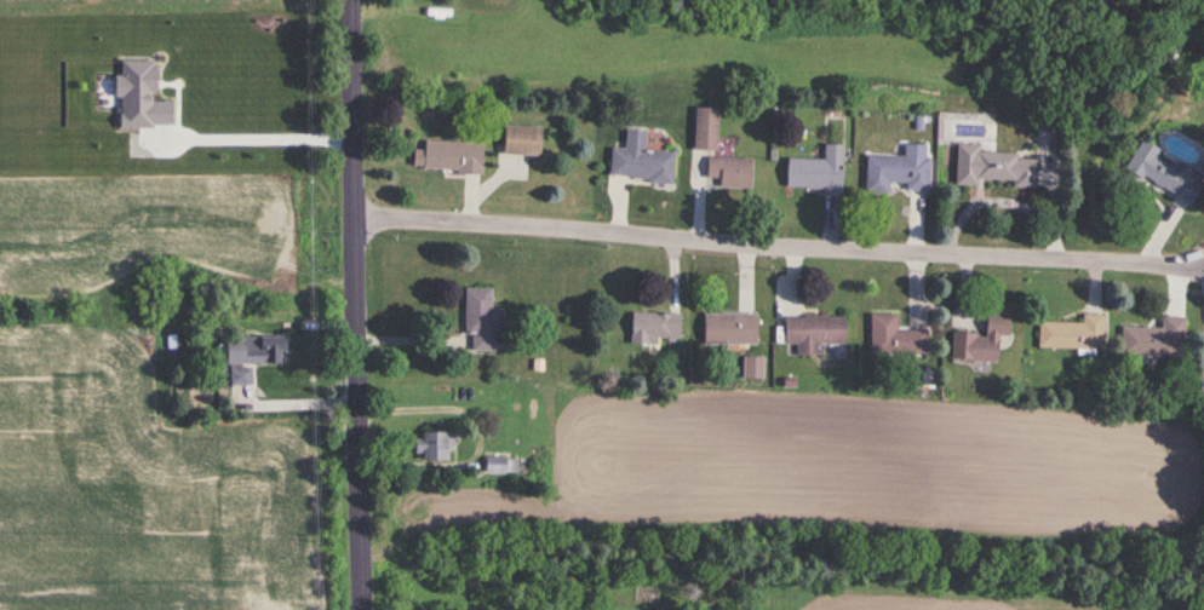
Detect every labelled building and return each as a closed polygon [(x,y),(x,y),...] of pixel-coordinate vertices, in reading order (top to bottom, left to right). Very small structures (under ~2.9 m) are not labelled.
[(715,151),(715,109),(694,109),(694,151),(715,151)] [(538,154),(537,126),(500,127),(501,155),(538,154)] [(671,182),(672,153),(642,151),(642,131),(624,130),(623,149),(610,149),(608,179),(671,182)] [(481,143),(422,141),(422,150),(412,150),(412,170),(480,173),(481,143)] [(1190,204),(1203,177),(1137,143),(1123,169),(1190,204)] [(841,146),(823,145),(822,160),(786,159),(785,189),(840,191),(841,146)] [(954,183),(1034,186),(1035,153),(955,150),(954,183)] [(865,192),(889,192),(889,189),(927,189),(928,157),(866,156),(865,192)] [(752,189),(752,158),(706,158),(706,189),(752,189)] [(463,332),(472,332),(471,351),(496,352),(496,309),(491,309),(492,289),(464,288),(463,332)] [(951,359),(996,362),(997,335),(1006,335),(1008,311),(986,310),(985,334),(953,332),(951,359)] [(679,344),(680,313),(630,312),(629,343),(679,344)] [(703,344),(756,344),(756,313),(703,313),(703,344)] [(870,313),(870,352),(927,352),(927,329),(896,329),(896,313),(870,313)] [(1102,350),(1103,314),(1081,313),(1081,323),(1038,321),(1038,348),(1102,350)] [(783,316),(783,352),(815,351),(815,346),(844,345),(844,316),(783,316)] [(1121,326),(1120,355),(1182,358),(1184,317),(1161,316),(1160,328),(1121,326)] [(251,362),(283,362),(283,337),(226,337),(226,384),(251,384),(251,362)] [(743,379),(762,379),(762,358),(743,358),(743,379)] [(452,433),(417,433),(417,462),(452,462),(452,433)] [(483,473),(516,473),(516,458),(483,458),(483,473)]
